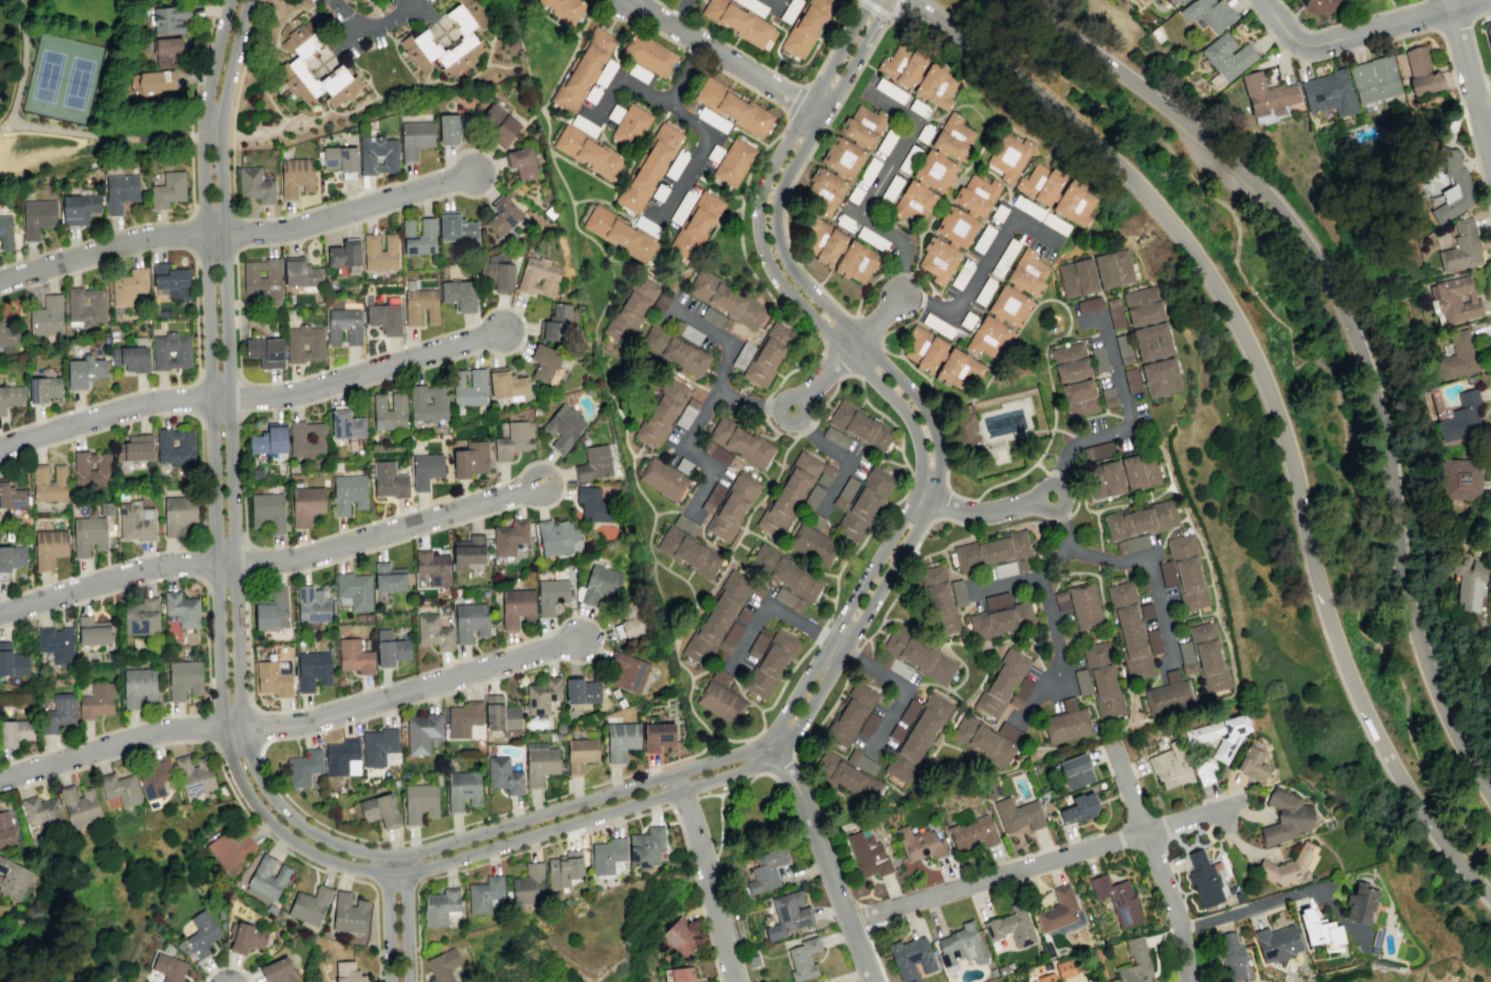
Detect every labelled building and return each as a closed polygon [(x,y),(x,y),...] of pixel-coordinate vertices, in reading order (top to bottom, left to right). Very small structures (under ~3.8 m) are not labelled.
[(458,3),(456,0),(472,0),(474,0),(484,13),(483,14),(489,22),(479,30),(476,26),(469,31),(462,36),(456,28),(459,25),(454,20),(451,22),(445,13),(458,3)] [(571,23),(533,0),(582,0),(584,1),(571,23)] [(700,13),(708,0),(730,0),(739,6),(737,8),(746,14),(748,12),(773,27),(760,49),(734,34),(736,31),(727,25),(725,29),(700,13)] [(762,18),(732,0),(756,0),(768,7),(762,18)] [(778,19),(789,0),(801,0),(803,1),(789,25),(778,19)] [(800,11),(807,0),(834,0),(836,1),(822,25),(819,23),(814,32),(817,33),(815,37),(801,60),(779,46),(794,21),(796,23),(802,13),(800,11)] [(1178,11),(1193,0),(1214,0),(1215,1),(1217,0),(1222,0),(1235,18),(1214,33),(1199,13),(1186,22),(1178,11)] [(1303,8),(1297,0),(1346,0),(1348,7),(1322,14),(1320,13),(1311,14),(1310,13),(1304,8),(1303,8)] [(184,32),(183,22),(180,22),(179,18),(190,17),(189,4),(151,7),(153,34),(184,32)] [(313,30),(324,45),(316,51),(314,48),(308,53),(311,56),(302,63),(296,56),(291,49),(287,52),(280,43),(288,37),(286,34),(300,23),(302,25),(309,19),(316,28),(313,30)] [(1482,23),(1490,20),(1490,54),(1482,23)] [(550,100),(595,25),(618,38),(573,114),(561,106),(550,100)] [(405,50),(399,42),(408,35),(411,39),(425,28),(431,37),(429,39),(433,45),(436,42),(442,51),(435,57),(428,62),(431,66),(422,72),(415,64),(413,66),(403,52),(405,50)] [(664,78),(621,53),(635,30),(677,56),(664,78)] [(477,42),(479,39),(486,48),(483,50),(474,57),(477,61),(462,73),(459,69),(449,76),(447,78),(440,69),(443,68),(435,57),(442,51),(445,49),(447,51),(460,41),(459,39),(462,36),(469,31),(477,42)] [(1224,31),(1199,50),(1225,82),(1258,57),(1246,42),(1231,54),(1228,51),(1236,45),(1224,31)] [(154,36),(180,35),(182,65),(156,67),(154,36)] [(898,44),(926,60),(909,89),(876,69),(883,58),(888,61),(898,44)] [(1404,51),(1411,78),(1409,79),(1413,96),(1443,88),(1438,70),(1432,72),(1425,45),(1404,51)] [(1347,66),(1390,54),(1401,93),(1358,105),(1347,66)] [(285,64),(296,56),(302,63),(305,66),(303,68),(312,80),(314,78),(317,82),(323,89),(312,97),(314,100),(306,107),(297,95),(294,97),(279,79),(282,77),(275,69),(284,62),(285,64)] [(594,82),(604,87),(617,64),(607,58),(594,82)] [(645,83),(651,74),(633,63),(627,73),(645,83)] [(912,91),(928,63),(958,80),(948,97),(953,101),(947,111),(912,91)] [(341,104),(339,102),(331,108),(324,99),(328,96),(323,89),(317,82),(325,75),(328,78),(334,73),(332,70),(339,64),(350,78),(355,74),(362,83),(353,90),(355,93),(341,104)] [(1300,82),(1332,73),(1331,70),(1344,67),(1356,112),(1336,118),(1333,106),(1308,113),(1300,82)] [(161,87),(161,89),(140,91),(139,70),(160,69),(173,68),(174,86),(161,87)] [(1241,75),(1259,70),(1264,89),(1280,84),(1281,87),(1294,83),(1299,101),(1285,105),(1288,115),(1277,118),(1278,121),(1261,126),(1260,122),(1255,124),(1253,117),(1251,117),(1249,111),(1251,110),(1241,75)] [(693,99),(707,76),(773,116),(760,139),(693,99)] [(874,87),(902,104),(907,94),(879,78),(874,87)] [(601,91),(590,86),(583,99),(594,104),(601,91)] [(908,108),(921,115),(926,106),(914,99),(908,108)] [(495,128),(480,116),(491,102),(507,115),(521,125),(502,149),(488,138),(495,128)] [(609,136),(629,103),(651,116),(631,147),(625,142),(621,149),(608,141),(611,137),(609,136)] [(840,132),(858,103),(874,114),(878,108),(889,116),(868,150),(840,132)] [(617,122),(623,108),(612,105),(607,118),(617,122)] [(696,116),(724,133),(730,123),(701,107),(696,116)] [(958,161),(931,144),(948,116),(951,110),(962,116),(958,122),(976,133),(958,161)] [(439,143),(438,115),(456,114),(471,113),(472,132),(457,133),(457,142),(439,143)] [(599,128),(575,114),(569,124),(593,137),(599,128)] [(400,122),(432,121),(434,148),(416,148),(416,162),(401,162),(400,122)] [(552,145),(565,122),(623,157),(610,180),(552,145)] [(636,215),(613,201),(662,122),(684,135),(636,215)] [(895,139),(886,133),(881,141),(891,146),(895,139)] [(986,163),(1003,133),(1021,143),(1024,138),(1034,144),(1010,185),(999,179),(1003,172),(986,163)] [(821,163),(838,135),(866,152),(849,180),(821,163)] [(360,137),(383,136),(384,140),(397,140),(397,171),(375,172),(375,176),(361,176),(360,173),(360,137)] [(710,176),(734,136),(756,149),(732,189),(710,176)] [(322,147),(338,146),(338,147),(356,147),(357,171),(339,172),(339,167),(323,169),(322,147)] [(537,177),(519,182),(515,166),(509,168),(505,152),(529,146),(537,177)] [(1464,168),(1459,167),(1461,158),(1458,158),(1460,151),(1439,146),(1435,166),(1444,167),(1442,176),(1451,178),(1452,184),(1439,192),(1443,198),(1441,199),(1443,202),(1429,211),(1438,225),(1473,202),(1464,168)] [(912,175),(928,148),(956,165),(940,192),(912,175)] [(681,170),(684,158),(676,156),(673,168),(681,170)] [(857,180),(866,185),(881,163),(871,157),(857,180)] [(280,159),(313,158),(314,191),(302,192),(301,185),(296,185),(296,199),(281,199),(280,159)] [(1036,163),(1064,179),(1048,207),(1020,190),(1015,187),(1021,177),(1026,180),(1036,163)] [(238,167),(240,167),(260,167),(260,180),(274,180),(275,204),(258,205),(257,197),(239,197),(238,167)] [(819,167),(848,183),(827,218),(817,212),(822,202),(805,192),(819,167)] [(992,178),(1003,185),(982,219),(975,215),(974,218),(965,212),(966,210),(954,202),(955,201),(951,199),(953,195),(954,196),(957,192),(956,192),(959,185),(963,187),(972,173),(973,174),(975,170),(991,179),(992,178)] [(150,209),(149,185),(162,185),(162,172),(182,171),(183,171),(185,200),(165,201),(166,208),(150,209)] [(107,216),(105,175),(137,174),(138,200),(120,201),(121,216),(107,216)] [(910,179),(937,196),(921,223),(904,213),(900,219),(890,212),(893,207),(910,179)] [(1051,209),(1069,180),(1098,197),(1087,215),(1092,218),(1085,229),(1080,227),(1051,209)] [(651,196),(660,202),(668,189),(658,183),(651,196)] [(846,198),(856,204),(864,191),(854,185),(846,198)] [(668,246),(702,189),(724,202),(689,259),(668,246)] [(498,236),(485,222),(497,211),(491,204),(504,192),(523,214),(498,236)] [(1017,194),(1045,211),(1039,221),(1011,204),(1017,194)] [(62,226),(88,225),(88,213),(100,213),(99,195),(61,196),(62,226)] [(23,242),(22,201),(55,200),(55,226),(37,226),(38,241),(23,242)] [(581,224),(595,201),(658,239),(644,262),(581,224)] [(948,203),(951,206),(952,205),(965,212),(974,218),(981,222),(964,250),(957,246),(949,240),(936,233),(936,232),(933,230),(935,226),(936,227),(939,223),(937,222),(944,212),(945,212),(947,209),(945,208),(948,203)] [(998,203),(1008,209),(1000,223),(990,216),(998,203)] [(1046,211),(1070,226),(1064,236),(1040,222),(1046,211)] [(451,240),(439,241),(438,214),(458,213),(459,222),(476,222),(477,239),(470,239),(470,245),(451,246),(451,240)] [(835,224),(848,231),(853,221),(840,214),(835,224)] [(1,251),(12,251),(10,215),(0,215),(0,235),(1,251)] [(659,226),(637,216),(633,226),(654,236),(659,226)] [(830,265),(804,249),(815,231),(807,226),(813,216),(847,236),(830,265)] [(418,253),(418,255),(404,256),(404,240),(402,240),(402,219),(413,218),(414,235),(420,235),(419,218),(434,217),(435,253),(418,253)] [(1436,251),(1441,272),(1481,264),(1472,217),(1454,221),(1457,235),(1453,236),(1455,247),(1436,251)] [(985,224),(995,230),(981,254),(971,248),(985,224)] [(856,235),(883,252),(889,243),(862,226),(856,235)] [(364,270),(363,235),(378,234),(379,250),(385,250),(384,234),(396,234),(397,269),(364,270)] [(929,235),(933,237),(934,236),(946,244),(955,249),(962,253),(941,287),(930,281),(931,279),(926,276),(929,272),(916,265),(925,251),(921,249),(925,242),(926,243),(928,239),(927,239),(929,235)] [(1010,237),(1020,244),(999,278),(989,272),(1010,237)] [(833,268),(850,239),(884,259),(877,270),(872,267),(862,284),(833,268)] [(360,266),(358,266),(358,273),(336,274),(336,266),(327,266),(327,246),(342,246),(342,240),(359,240),(360,266)] [(949,240),(946,244),(955,249),(957,246),(949,240)] [(1033,297),(1005,280),(1022,252),(1026,246),(1036,252),(1033,258),(1050,269),(1033,297)] [(1092,257),(1126,248),(1134,281),(1100,290),(1092,257)] [(539,256),(550,260),(549,263),(561,268),(552,298),(530,291),(530,294),(515,289),(526,256),(538,260),(539,256)] [(1056,265),(1090,257),(1098,290),(1064,298),(1056,265)] [(242,261),(265,261),(265,258),(279,258),(280,300),(265,301),(265,293),(243,293),(242,261)] [(284,260),(303,260),(303,264),(309,264),(309,267),(322,267),(322,285),(285,287),(284,260)] [(480,260),(514,264),(511,293),(493,291),(494,286),(490,285),(491,279),(478,278),(480,260)] [(963,260),(974,266),(959,290),(949,284),(963,260)] [(152,262),(169,262),(169,269),(187,269),(188,298),(167,299),(167,288),(153,289),(152,262)] [(685,287),(699,263),(767,304),(752,328),(685,287)] [(130,268),(146,268),(147,292),(134,293),(134,306),(112,306),(111,277),(130,276),(130,268)] [(601,327),(640,271),(659,284),(620,340),(601,327)] [(1439,311),(1432,283),(1468,274),(1475,299),(1478,298),(1482,314),(1445,323),(1442,310),(1439,311)] [(987,276),(997,282),(982,306),(972,300),(987,276)] [(405,279),(415,279),(415,289),(437,289),(438,324),(427,324),(426,307),(419,308),(419,326),(405,326),(404,290),(406,290),(405,279)] [(440,281),(474,280),(475,313),(457,313),(457,309),(453,309),(453,303),(440,303),(440,281)] [(986,311),(1003,284),(1030,301),(1014,328),(986,311)] [(1126,309),(1122,294),(1125,293),(1124,288),(1127,287),(1128,292),(1155,285),(1159,300),(1126,309)] [(67,288),(82,287),(82,289),(104,289),(105,322),(92,322),(93,325),(80,326),(80,322),(68,322),(67,288)] [(42,294),(61,294),(62,334),(29,335),(29,308),(43,308),(42,294)] [(366,305),(364,305),(364,295),(372,295),(372,305),(400,303),(401,336),(382,337),(382,331),(379,331),(378,322),(375,322),(375,325),(367,325),(366,305)] [(1077,302),(1101,296),(1104,308),(1079,314),(1077,302)] [(1105,299),(1117,297),(1119,305),(1107,308),(1105,299)] [(1131,330),(1164,322),(1159,300),(1126,309),(1131,330)] [(553,302),(571,304),(570,310),(577,311),(574,343),(538,340),(539,320),(548,321),(548,315),(552,315),(553,302)] [(1107,308),(1119,305),(1120,305),(1126,327),(1113,330),(1107,308)] [(700,316),(725,332),(731,322),(707,306),(700,316)] [(327,309),(359,309),(360,345),(346,345),(345,329),(339,329),(339,345),(328,345),(327,309)] [(966,311),(976,317),(968,330),(958,324),(966,311)] [(926,312),(954,329),(948,339),(920,322),(926,312)] [(984,315),(1012,332),(995,359),(978,349),(975,355),(964,348),(968,343),(984,315)] [(651,318),(711,353),(696,379),(636,343),(651,318)] [(18,345),(0,346),(0,320),(2,320),(2,326),(18,325),(18,345)] [(740,376),(772,320),(794,333),(763,388),(740,376)] [(1140,365),(1131,330),(1164,322),(1172,357),(1140,365)] [(913,323),(932,335),(915,363),(902,355),(912,338),(907,334),(913,323)] [(286,328),(298,328),(298,324),(309,324),(310,328),(323,327),(324,359),(302,360),(302,363),(287,363),(286,328)] [(681,337),(694,343),(697,338),(692,336),(695,329),(686,325),(681,337)] [(1440,380),(1481,369),(1478,355),(1476,356),(1471,339),(1469,340),(1466,328),(1449,332),(1453,347),(1451,347),(1453,354),(1435,359),(1440,380)] [(164,332),(176,331),(176,335),(190,335),(190,367),(168,368),(168,370),(153,371),(152,336),(164,336),(164,332)] [(1115,336),(1127,334),(1135,363),(1123,366),(1115,336)] [(932,335),(948,344),(944,351),(947,353),(942,362),(939,360),(929,377),(914,367),(917,364),(915,363),(932,335)] [(243,339),(283,338),(284,367),(258,368),(258,357),(244,357),(243,339)] [(744,340),(755,347),(742,370),(731,363),(744,340)] [(536,342),(562,354),(555,370),(553,369),(548,383),(531,376),(537,362),(529,359),(536,342)] [(1050,350),(1082,342),(1091,376),(1060,384),(1050,350)] [(110,346),(148,346),(148,372),(133,373),(133,371),(124,371),(124,365),(111,365),(110,346)] [(951,346),(947,353),(942,362),(934,375),(935,375),(933,378),(938,381),(940,377),(943,379),(940,383),(947,387),(949,383),(969,395),(986,367),(951,346)] [(1091,349),(1103,346),(1109,370),(1096,373),(1091,349)] [(66,359),(82,359),(82,356),(85,353),(90,353),(92,356),(92,359),(105,359),(105,378),(93,378),(93,381),(87,381),(87,390),(67,390),(66,359)] [(1148,398),(1181,390),(1172,357),(1140,365),(1148,398)] [(1136,367),(1142,392),(1130,395),(1124,370),(1136,367)] [(451,370),(463,369),(464,386),(470,386),(469,369),(484,368),(486,404),(453,406),(451,370)] [(488,372),(508,370),(508,375),(514,374),(515,378),(527,376),(529,394),(521,395),(522,399),(510,401),(510,396),(491,399),(488,372)] [(632,431),(667,373),(690,387),(656,445),(632,431)] [(28,378),(61,377),(62,396),(46,397),(46,403),(29,403),(28,378)] [(1091,380),(1099,411),(1068,419),(1060,388),(1091,380)] [(4,416),(0,416),(0,386),(22,385),(22,403),(11,404),(11,407),(4,407),(4,416)] [(409,385),(424,385),(424,387),(446,387),(447,419),(434,419),(434,423),(422,423),(422,420),(410,420),(409,385)] [(1460,407),(1456,392),(1476,387),(1481,405),(1475,406),(1483,434),(1459,441),(1458,438),(1441,442),(1436,422),(1453,418),(1450,410),(1460,407)] [(1101,391),(1114,388),(1118,405),(1105,409),(1101,391)] [(373,394),(384,393),(385,409),(391,409),(390,392),(406,392),(407,428),(374,429),(373,394)] [(826,420),(840,397),(858,408),(877,419),(877,420),(877,421),(897,433),(892,443),(893,445),(885,457),(826,420)] [(561,403),(587,423),(561,455),(559,454),(559,453),(550,445),(559,435),(554,431),(549,436),(540,429),(561,403)] [(330,409),(333,409),(333,406),(345,405),(345,409),(349,409),(349,417),(364,416),(365,437),(331,438),(330,419),(330,413),(330,409)] [(964,453),(981,449),(971,407),(954,411),(964,453)] [(707,436),(721,414),(754,433),(774,447),(760,469),(707,436)] [(289,421),(304,420),(304,423),(327,422),(328,454),(290,456),(289,421)] [(507,421),(528,421),(529,450),(510,450),(511,461),(494,461),(494,438),(507,437),(507,421)] [(266,426),(286,425),(286,452),(248,453),(248,435),(260,435),(260,431),(266,431),(266,426)] [(851,439),(827,425),(821,436),(845,449),(851,439)] [(156,429),(171,428),(171,430),(193,430),(194,462),(181,463),(181,466),(169,466),(169,463),(157,463),(156,429)] [(127,436),(136,435),(136,434),(151,433),(152,460),(115,461),(115,459),(112,459),(112,444),(115,444),(115,443),(128,442),(127,436)] [(466,441),(486,441),(487,472),(470,473),(470,478),(454,479),(453,450),(466,449),(466,441)] [(1089,461),(1086,449),(1111,442),(1114,454),(1089,461)] [(583,448),(606,444),(612,474),(576,481),(573,465),(584,463),(584,462),(586,461),(583,448)] [(755,521),(799,447),(822,460),(778,534),(755,521)] [(73,451),(88,451),(88,453),(111,452),(112,485),(74,486),(73,451)] [(412,455),(442,454),(443,476),(430,477),(430,478),(427,478),(427,491),(413,492),(412,455)] [(1121,461),(1140,457),(1140,458),(1154,455),(1161,484),(1147,487),(1128,492),(1121,461)] [(637,479),(651,456),(689,479),(675,502),(637,479)] [(1439,498),(1440,459),(1482,460),(1481,499),(1439,498)] [(372,461),(394,460),(394,474),(407,474),(408,497),(392,498),(392,495),(374,496),(372,461)] [(1118,462),(1125,493),(1094,500),(1087,469),(1118,462)] [(32,465),(47,464),(47,481),(54,481),(53,464),(65,464),(66,500),(33,501),(32,465)] [(835,528),(871,465),(895,478),(859,541),(835,528)] [(726,543),(703,529),(739,469),(762,483),(726,543)] [(332,476),(365,475),(366,508),(354,509),(354,501),(348,501),(348,516),(333,517),(332,476)] [(26,507),(0,508),(0,481),(7,481),(7,486),(13,486),(13,489),(26,488),(26,507)] [(700,507),(711,513),(725,487),(714,482),(700,507)] [(814,507),(823,489),(813,484),(804,502),(814,507)] [(577,486),(600,487),(600,500),(613,501),(612,522),(581,521),(581,502),(576,502),(577,486)] [(291,488),(324,487),(324,513),(310,513),(310,528),(292,528),(291,488)] [(249,493),(283,492),(284,533),(269,534),(269,528),(250,529),(249,493)] [(163,496),(196,496),(196,522),(182,523),(182,537),(164,537),(163,496)] [(119,503),(129,503),(129,499),(140,499),(140,507),(153,507),(155,540),(138,540),(138,538),(119,538),(119,503)] [(100,502),(113,502),(113,515),(100,515),(100,502)] [(1141,509),(1171,502),(1176,524),(1146,531),(1145,530),(1134,532),(1134,534),(1110,539),(1105,519),(1130,513),(1130,516),(1142,514),(1141,509)] [(73,518),(87,517),(84,512),(87,506),(94,506),(98,512),(95,517),(105,517),(106,550),(94,550),(94,543),(88,544),(88,557),(74,558),(73,518)] [(693,536),(699,525),(678,513),(672,524),(693,536)] [(820,530),(824,518),(811,513),(807,525),(820,530)] [(511,519),(528,519),(527,542),(514,543),(515,556),(493,557),(493,527),(511,527),(511,519)] [(535,521),(550,519),(551,525),(556,524),(556,522),(566,519),(567,522),(570,521),(572,528),(577,527),(580,539),(570,541),(572,551),(542,557),(535,521)] [(655,547),(669,524),(722,557),(708,580),(655,547)] [(828,567),(839,541),(799,524),(787,549),(828,567)] [(951,546),(975,540),(976,545),(1008,536),(1007,533),(1024,529),(1025,532),(1029,531),(1031,539),(1030,540),(1030,541),(1030,543),(1033,542),(1036,554),(1003,563),(1002,560),(991,563),(991,565),(959,574),(957,567),(951,569),(947,552),(952,550),(951,546)] [(34,531),(67,530),(67,555),(53,556),(53,570),(35,571),(34,531)] [(1177,585),(1180,584),(1177,572),(1174,573),(1166,540),(1193,533),(1201,566),(1198,567),(1201,579),(1203,579),(1210,606),(1184,612),(1177,585)] [(469,534),(484,534),(484,563),(466,563),(466,569),(453,569),(452,540),(469,540),(469,534)] [(1116,542),(1146,535),(1149,548),(1119,555),(1116,542)] [(810,599),(747,562),(760,539),(824,576),(810,599)] [(10,572),(0,572),(0,546),(9,546),(9,547),(25,546),(26,565),(15,566),(15,568),(10,568),(10,572)] [(415,550),(430,549),(431,555),(449,554),(450,585),(429,586),(428,573),(415,573),(415,550)] [(1458,611),(1460,602),(1454,601),(1458,574),(1449,571),(1452,562),(1460,564),(1462,557),(1470,560),(1467,567),(1470,568),(1472,559),(1485,564),(1484,584),(1480,583),(1476,612),(1458,611)] [(1159,564),(1170,561),(1176,587),(1165,590),(1159,564)] [(374,562),(388,562),(389,568),(405,568),(406,591),(375,592),(374,562)] [(591,563),(623,573),(612,608),(600,604),(603,595),(597,593),(593,606),(579,602),(591,563)] [(680,649),(731,565),(753,578),(702,662),(680,649)] [(956,614),(961,632),(938,638),(933,620),(936,619),(930,595),(926,597),(920,573),(944,567),(951,591),(948,591),(954,615),(956,614)] [(335,573),(352,572),(352,575),(371,574),(372,611),(350,611),(350,603),(338,604),(338,597),(336,597),(335,573)] [(537,580),(568,579),(568,602),(556,602),(556,605),(552,605),(553,617),(538,617),(537,580)] [(951,583),(962,580),(968,605),(957,608),(951,583)] [(1067,588),(1093,582),(1104,625),(1078,632),(1067,588)] [(1116,618),(1109,589),(1132,583),(1139,613),(1138,613),(1146,646),(1154,676),(1131,682),(1124,652),(1126,651),(1118,618),(1116,618)] [(297,586),(312,585),(312,590),(323,589),(323,599),(329,599),(330,621),(298,622),(297,586)] [(271,587),(286,587),(287,628),(255,629),(254,596),(265,595),(265,601),(271,600),(271,587)] [(772,600),(800,611),(805,600),(777,588),(772,600)] [(501,590),(533,589),(534,621),(523,621),(523,615),(517,616),(517,630),(502,631),(501,590)] [(163,591),(180,591),(180,598),(198,598),(199,627),(178,628),(178,621),(164,621),(163,591)] [(1055,594),(1067,591),(1071,610),(1060,613),(1055,594)] [(984,599),(1008,593),(1011,604),(987,610),(984,599)] [(141,597),(157,596),(158,634),(124,635),(123,603),(141,602),(141,597)] [(617,639),(625,636),(625,638),(648,630),(637,598),(617,605),(623,620),(619,622),(619,623),(612,626),(617,639)] [(1003,608),(1031,601),(1037,627),(1009,634),(1003,608)] [(1142,619),(1154,616),(1151,602),(1139,605),(1142,619)] [(453,605),(486,603),(488,636),(476,637),(476,629),(470,629),(471,644),(456,645),(453,605)] [(969,616),(995,610),(1001,637),(976,643),(969,616)] [(355,614),(364,613),(364,621),(355,621),(355,614)] [(364,613),(371,613),(372,622),(364,622),(364,613)] [(416,613),(438,613),(438,627),(451,626),(452,650),(436,651),(436,643),(417,643),(416,613)] [(78,616),(92,616),(92,622),(109,621),(109,632),(112,634),(112,640),(109,642),(109,644),(79,645),(78,616)] [(1224,662),(1231,688),(1204,694),(1198,668),(1201,667),(1199,658),(1196,658),(1189,629),(1215,623),(1222,652),(1219,653),(1221,662),(1224,662)] [(336,625),(344,624),(344,633),(336,634),(336,625)] [(741,683),(777,624),(800,638),(765,697),(748,687),(741,683)] [(958,663),(936,650),(937,649),(895,625),(893,627),(889,625),(883,633),(875,646),(944,686),(958,663)] [(37,628),(53,627),(53,631),(60,630),(60,627),(72,626),(74,663),(52,664),(51,651),(38,652),(37,628)] [(376,629),(390,628),(391,640),(401,640),(401,639),(409,639),(410,659),(393,660),(393,667),(377,667),(376,629)] [(1145,631),(1157,628),(1163,651),(1151,654),(1145,631)] [(338,639),(359,638),(359,651),(372,650),(373,674),(357,674),(357,669),(339,670),(338,639)] [(363,639),(371,639),(371,648),(364,648),(363,639)] [(1176,643),(1189,640),(1194,661),(1182,664),(1176,643)] [(28,674),(0,675),(0,642),(9,641),(10,650),(11,650),(11,654),(27,653),(28,674)] [(1091,681),(1083,649),(1108,642),(1117,675),(1114,675),(1117,687),(1119,687),(1126,714),(1100,720),(1094,693),(1096,692),(1093,680),(1091,681)] [(612,648),(651,664),(638,695),(605,682),(610,670),(617,673),(620,668),(606,662),(612,648)] [(995,671),(1008,649),(1032,663),(1018,685),(1017,684),(1006,702),(1008,704),(997,722),(973,707),(985,689),(989,692),(999,674),(995,671)] [(296,652),(330,651),(331,685),(319,686),(318,678),(312,678),(313,693),(298,693),(296,652)] [(912,669),(895,659),(889,669),(907,679),(912,669)] [(167,661),(200,660),(201,694),(190,694),(189,687),(184,688),(184,702),(169,702),(167,661)] [(256,661),(277,660),(278,673),(291,673),(292,697),(275,698),(275,692),(258,693),(257,677),(256,677),(256,661)] [(289,661),(278,661),(278,673),(290,673),(289,661)] [(1194,661),(1197,671),(1184,674),(1182,664),(1194,661)] [(695,702),(732,725),(744,706),(746,702),(721,686),(728,675),(716,667),(702,691),(695,702)] [(123,669),(156,668),(157,702),(144,702),(144,709),(124,709),(123,669)] [(1075,673),(1086,670),(1092,694),(1081,697),(1075,673)] [(1166,673),(1178,670),(1181,682),(1169,685),(1166,673)] [(560,676),(561,700),(548,700),(548,713),(527,714),(527,711),(524,711),(524,705),(526,705),(526,684),(544,684),(544,676),(560,676)] [(565,678),(582,678),(582,682),(600,681),(600,703),(566,704),(565,678)] [(1024,678),(1035,684),(1019,711),(1009,705),(1024,678)] [(1145,691),(1169,685),(1181,682),(1187,681),(1193,705),(1151,716),(1145,691)] [(846,749),(824,736),(837,714),(841,717),(847,708),(842,705),(856,682),(879,696),(846,749)] [(112,683),(113,714),(94,714),(95,720),(79,720),(78,697),(80,697),(80,695),(89,695),(89,696),(91,696),(91,683),(112,683)] [(53,694),(74,693),(75,726),(67,726),(68,729),(61,729),(61,726),(57,726),(57,734),(40,735),(39,710),(53,710),(53,694)] [(932,693),(954,707),(941,730),(939,729),(923,756),(925,757),(907,786),(884,772),(902,743),(905,745),(921,718),(919,717),(932,693)] [(485,695),(501,694),(502,708),(519,707),(520,728),(503,728),(503,730),(486,730),(485,695)] [(465,701),(481,700),(482,724),(469,725),(469,737),(448,738),(448,706),(466,706),(465,701)] [(900,720),(911,700),(922,706),(911,726),(900,720)] [(1051,744),(1044,719),(1086,708),(1092,734),(1051,744)] [(424,712),(441,712),(442,737),(428,737),(429,754),(407,755),(406,716),(424,715),(424,712)] [(858,734),(871,714),(882,720),(870,741),(858,734)] [(1004,769),(983,757),(984,755),(969,747),(952,738),(965,715),(982,725),(979,729),(995,738),(996,734),(1017,746),(1004,769)] [(1222,740),(1218,739),(1190,748),(1185,733),(1217,725),(1246,715),(1251,731),(1241,734),(1243,736),(1227,765),(1213,758),(1222,740)] [(16,747),(0,747),(0,721),(25,720),(25,719),(32,719),(32,739),(15,739),(16,747)] [(996,733),(1003,722),(1024,734),(1018,745),(996,733)] [(606,723),(639,723),(639,748),(625,748),(626,764),(607,764),(606,723)] [(642,723),(674,723),(674,746),(658,746),(658,753),(643,753),(642,723)] [(889,737),(896,726),(907,732),(900,743),(889,737)] [(380,728),(397,727),(398,752),(384,752),(385,766),(363,767),(362,731),(380,731),(380,728)] [(325,744),(343,744),(342,738),(358,737),(360,775),(326,776),(325,744)] [(567,740),(597,738),(598,761),(584,761),(584,763),(582,763),(582,776),(568,776),(567,740)] [(1147,760),(1172,751),(1169,745),(1181,740),(1189,762),(1187,762),(1194,780),(1165,792),(1158,774),(1153,776),(1147,760)] [(525,748),(558,747),(559,774),(541,774),(541,788),(527,789),(525,748)] [(305,749),(321,748),(322,773),(309,773),(310,787),(288,788),(287,758),(305,757),(305,749)] [(1244,761),(1243,760),(1248,749),(1265,758),(1260,766),(1268,770),(1266,773),(1269,775),(1263,786),(1257,782),(1255,785),(1236,774),(1244,761)] [(868,781),(870,778),(885,786),(872,808),(858,800),(829,783),(834,774),(818,765),(826,751),(842,760),(840,765),(868,781)] [(846,761),(853,751),(880,768),(874,778),(846,761)] [(1210,770),(1214,782),(1202,787),(1192,759),(1204,754),(1209,752),(1215,768),(1210,770)] [(173,759),(187,754),(191,768),(197,766),(195,759),(206,756),(215,788),(185,797),(173,759)] [(151,760),(168,755),(175,778),(161,782),(165,795),(145,801),(136,771),(144,768),(143,767),(148,765),(149,767),(153,765),(151,760)] [(487,756),(509,755),(509,771),(522,771),(523,794),(507,795),(506,787),(488,788),(487,756)] [(1058,767),(1087,756),(1097,783),(1068,794),(1058,767)] [(447,772),(480,771),(481,805),(469,805),(469,797),(463,798),(463,812),(448,813),(447,772)] [(97,776),(113,772),(115,778),(133,773),(141,801),(121,808),(117,795),(104,799),(97,776)] [(58,789),(72,784),(76,798),(82,796),(80,789),(91,786),(101,818),(70,827),(58,789)] [(404,785),(436,784),(437,817),(426,818),(425,811),(420,811),(420,825),(405,825),(404,785)] [(1300,802),(1299,807),(1310,808),(1308,834),(1297,833),(1297,839),(1265,848),(1259,830),(1277,824),(1278,811),(1265,805),(1274,788),(1300,802)] [(390,792),(401,825),(383,831),(379,818),(364,822),(357,801),(373,796),(373,798),(390,792)] [(20,800),(36,795),(38,802),(56,797),(64,824),(44,831),(40,819),(27,823),(20,800)] [(1075,809),(1073,803),(1094,796),(1096,802),(1100,813),(1095,821),(1090,823),(1089,821),(1068,829),(1064,826),(1060,815),(1075,809)] [(1014,810),(1037,802),(1043,820),(1046,827),(1032,832),(1029,825),(1021,828),(1022,830),(1005,836),(994,804),(1010,799),(1014,810)] [(16,844),(0,848),(0,811),(6,809),(6,811),(7,811),(16,844)] [(976,823),(975,821),(990,816),(999,843),(985,848),(983,842),(971,846),(973,850),(957,856),(949,833),(948,830),(957,826),(958,829),(965,827),(976,823)] [(895,828),(907,824),(911,834),(928,828),(929,831),(933,829),(937,839),(941,837),(946,852),(932,857),(931,853),(919,857),(907,861),(895,828)] [(202,841),(224,871),(226,869),(230,875),(240,867),(236,862),(256,847),(246,833),(235,841),(223,825),(202,841)] [(647,825),(663,825),(664,849),(659,849),(659,861),(651,862),(651,867),(637,867),(636,863),(629,863),(629,834),(647,833),(647,825)] [(862,876),(857,878),(853,867),(858,865),(846,835),(860,830),(862,836),(871,833),(875,842),(878,841),(884,856),(887,855),(893,870),(878,876),(876,871),(862,876)] [(608,837),(625,837),(626,861),(613,861),(613,874),(592,875),(591,843),(609,843),(608,837)] [(1303,843),(1317,850),(1299,882),(1280,887),(1254,874),(1261,860),(1274,867),(1293,862),(1303,843)] [(757,865),(754,854),(783,846),(788,861),(773,866),(779,885),(749,895),(746,883),(755,880),(751,868),(757,865)] [(1189,871),(1193,870),(1187,853),(1202,847),(1208,864),(1212,863),(1225,899),(1202,907),(1189,871)] [(564,850),(581,849),(582,879),(569,879),(569,887),(548,888),(547,858),(557,858),(557,855),(564,855),(564,850)] [(263,852),(276,859),(268,875),(273,877),(281,863),(292,869),(275,900),(272,899),(270,903),(245,890),(247,885),(246,884),(263,852)] [(18,901),(0,892),(0,876),(2,877),(4,874),(0,872),(0,856),(32,872),(18,901)] [(524,863),(542,862),(544,902),(512,903),(511,877),(525,877),(524,863)] [(1088,879),(1105,873),(1110,885),(1126,879),(1131,894),(1133,893),(1136,899),(1134,900),(1142,921),(1121,929),(1108,895),(1095,899),(1088,879)] [(485,874),(502,874),(503,898),(490,899),(490,912),(468,913),(467,883),(485,883),(485,874)] [(1052,889),(1058,903),(1052,905),(1053,906),(1034,913),(1042,933),(1077,919),(1074,911),(1078,910),(1067,883),(1052,889)] [(318,884),(332,889),(317,926),(286,914),(296,890),(313,897),(318,884)] [(1369,927),(1344,922),(1352,886),(1377,891),(1369,927)] [(423,894),(443,893),(443,888),(459,887),(459,912),(446,912),(446,926),(424,927),(423,894)] [(767,941),(763,928),(779,923),(771,898),(800,889),(804,902),(795,904),(796,909),(809,905),(814,922),(785,931),(787,935),(767,941)] [(336,890),(350,892),(349,905),(355,906),(355,899),(367,900),(364,933),(332,930),(336,890)] [(983,923),(990,942),(1004,936),(1003,934),(1009,932),(1016,949),(1036,941),(1021,901),(1009,906),(1012,913),(997,919),(997,918),(983,923)] [(269,904),(277,909),(273,915),(265,910),(269,904)] [(195,928),(195,932),(184,939),(198,960),(210,953),(205,945),(221,935),(204,908),(189,918),(195,928)] [(1317,923),(1333,919),(1334,925),(1339,924),(1343,941),(1328,945),(1327,939),(1307,944),(1300,912),(1314,909),(1317,923)] [(659,935),(680,914),(689,924),(685,928),(691,934),(688,936),(697,944),(684,958),(674,948),(672,949),(659,935)] [(938,954),(943,968),(956,963),(954,960),(965,956),(966,960),(973,958),(975,964),(987,960),(971,918),(960,922),(962,927),(959,928),(960,929),(947,934),(948,935),(936,940),(941,952),(938,954)] [(228,951),(231,941),(227,940),(230,932),(227,932),(231,921),(237,923),(237,921),(253,925),(252,926),(267,931),(261,948),(251,946),(250,948),(246,947),(244,955),(228,951)] [(1264,964),(1252,932),(1267,926),(1269,932),(1293,924),(1303,950),(1264,964)] [(1228,981),(1220,950),(1223,949),(1220,935),(1234,931),(1238,945),(1241,944),(1245,962),(1242,963),(1245,977),(1228,981)] [(800,945),(799,940),(817,935),(821,949),(807,953),(811,964),(815,963),(818,974),(792,981),(788,971),(793,970),(787,949),(800,945)] [(900,981),(913,981),(918,980),(912,963),(918,961),(923,974),(936,969),(923,935),(899,945),(897,940),(886,944),(900,981)] [(1133,965),(1116,969),(1119,981),(1152,981),(1150,975),(1152,975),(1149,967),(1150,967),(1141,935),(1125,940),(1133,965)] [(175,945),(179,941),(185,946),(181,950),(175,945)] [(433,978),(426,981),(455,981),(450,972),(451,968),(462,963),(453,946),(425,960),(433,978)] [(185,947),(190,952),(187,955),(182,950),(185,947)] [(151,969),(162,974),(163,976),(161,981),(183,981),(180,981),(187,962),(157,952),(151,969)] [(747,957),(757,954),(761,965),(751,968),(747,957)] [(265,981),(270,980),(271,981),(296,981),(291,970),(292,970),(286,955),(258,967),(265,981)] [(1054,963),(1059,979),(1076,974),(1071,958),(1054,963)] [(365,975),(365,981),(336,981),(335,961),(354,961),(354,970),(359,970),(359,975),(365,975)] [(671,981),(694,981),(694,976),(692,976),(691,966),(670,968),(671,981)] [(1053,972),(1036,977),(1038,981),(1056,981),(1053,972)]
